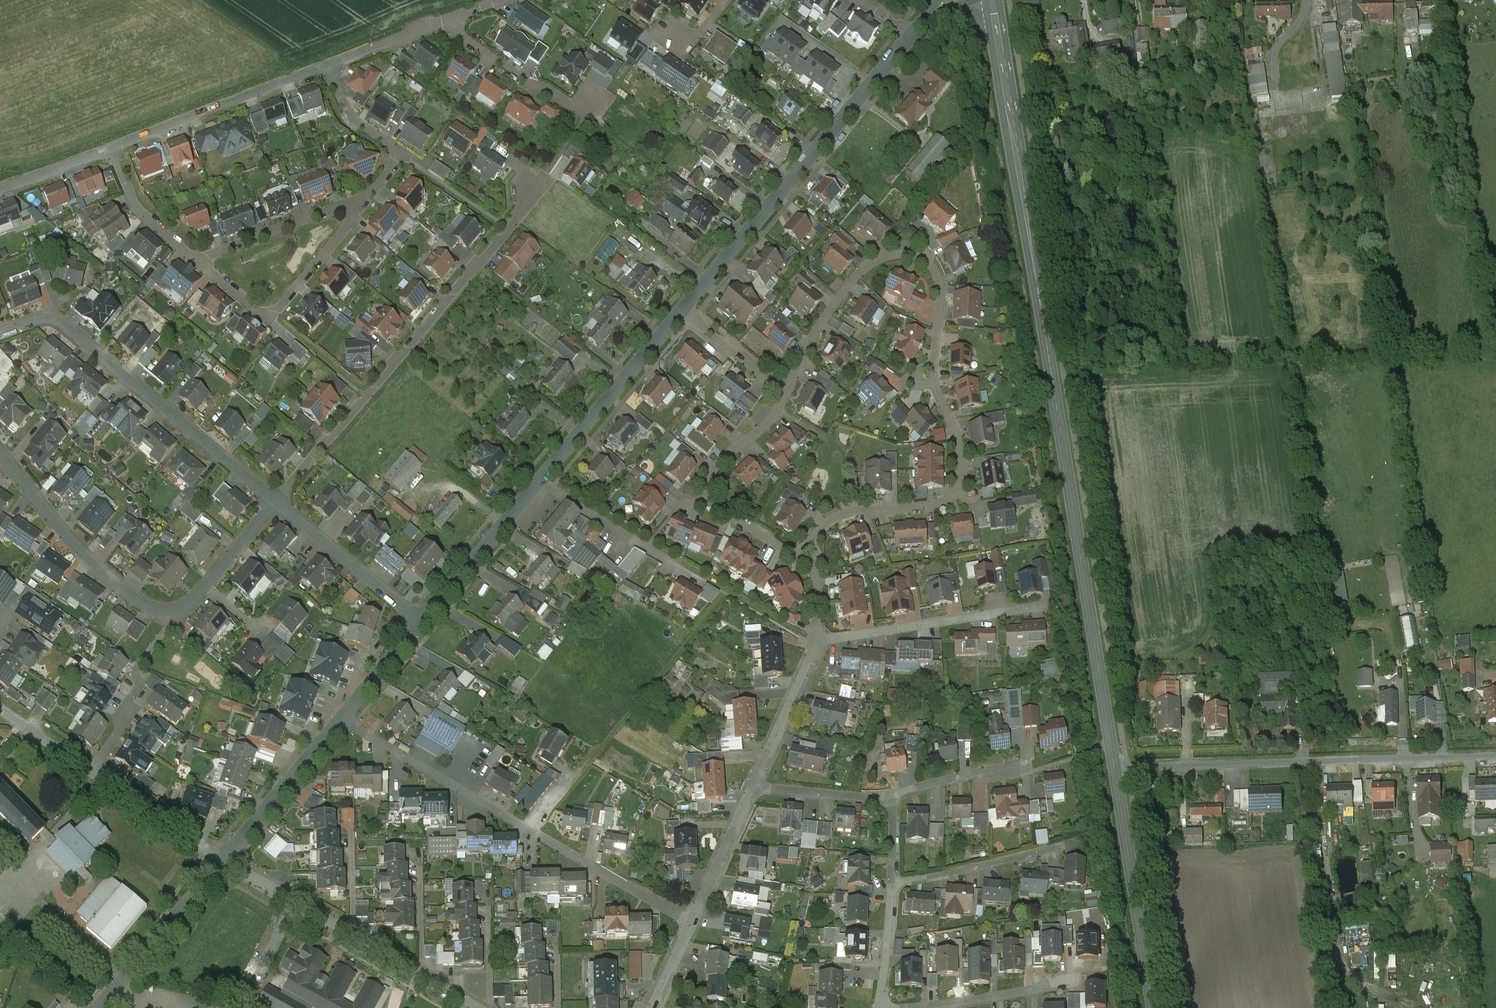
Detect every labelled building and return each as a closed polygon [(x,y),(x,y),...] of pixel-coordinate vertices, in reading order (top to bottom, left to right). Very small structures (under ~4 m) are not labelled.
[(634,12),(650,23),(659,9),(657,8),(646,0),(642,0),(634,12)] [(681,4),(698,16),(709,0),(684,0),(681,4)] [(742,5),(759,17),(769,2),(766,0),(746,0),(742,5)] [(802,6),(812,13),(814,11),(813,10),(814,9),(811,6),(815,0),(806,0),(802,6)] [(811,6),(814,9),(813,10),(814,11),(814,10),(822,15),(819,19),(824,22),(829,14),(838,1),(836,0),(815,0),(811,6)] [(1341,1),(1342,11),(1343,11),(1344,27),(1361,26),(1362,26),(1361,15),(1362,15),(1362,4),(1361,4),(1361,0),(1357,0),(1341,1)] [(1187,7),(1165,8),(1165,3),(1156,3),(1157,8),(1155,8),(1156,29),(1187,28),(1187,7)] [(1394,21),(1393,3),(1362,4),(1362,15),(1380,15),(1380,22),(1394,21)] [(1289,5),(1258,5),(1258,16),(1278,16),(1278,21),(1289,20),(1289,5)] [(526,7),(517,20),(538,34),(547,21),(526,7)] [(1416,12),(1406,13),(1407,31),(1418,31),(1416,12)] [(837,21),(829,14),(824,22),(819,29),(826,34),(829,31),(837,21)] [(866,21),(859,15),(848,31),(854,35),(853,36),(861,41),(862,40),(868,44),(878,29),(871,24),(872,23),(867,19),(866,21)] [(1082,25),(1067,27),(1066,24),(1066,22),(1065,21),(1063,20),(1062,20),(1061,20),(1059,21),(1058,22),(1058,23),(1058,24),(1058,25),(1058,29),(1050,30),(1052,42),(1070,39),(1074,60),(1078,59),(1078,61),(1080,60),(1079,59),(1090,57),(1086,39),(1085,39),(1082,25)] [(847,28),(837,21),(829,31),(839,38),(847,28)] [(1123,21),(1116,22),(1118,33),(1125,33),(1124,25),(1123,21)] [(642,36),(623,23),(611,39),(630,52),(636,43),(642,36)] [(809,27),(803,23),(800,27),(806,31),(809,27)] [(1206,23),(1197,24),(1197,40),(1206,39),(1206,23)] [(1131,24),(1124,25),(1125,33),(1125,34),(1129,34),(1132,33),(1131,24)] [(1336,25),(1322,27),(1332,99),(1346,97),(1336,25)] [(1147,28),(1135,29),(1136,41),(1143,41),(1143,37),(1148,37),(1147,28)] [(506,31),(496,45),(505,51),(504,54),(511,59),(513,56),(525,64),(535,51),(526,45),(527,43),(517,36),(515,38),(506,31)] [(737,46),(717,32),(705,49),(725,63),(737,46)] [(770,51),(781,59),(795,40),(784,33),(770,51)] [(1130,40),(1127,40),(1132,70),(1138,69),(1133,39),(1130,40)] [(1206,39),(1197,40),(1197,50),(1201,50),(1201,57),(1207,57),(1206,39)] [(781,59),(792,67),(806,48),(795,40),(781,59)] [(647,51),(636,43),(630,52),(626,58),(637,65),(647,51)] [(1117,43),(1092,47),(1094,60),(1100,59),(1119,56),(1117,43)] [(441,57),(425,46),(415,61),(414,62),(418,64),(431,73),(441,57)] [(657,76),(665,64),(648,53),(640,65),(657,76)] [(404,54),(399,61),(413,71),(418,64),(414,62),(415,61),(404,54)] [(580,62),(571,56),(567,63),(565,62),(560,69),(562,70),(557,77),(573,88),(587,67),(589,63),(592,66),(596,61),(586,54),(580,62)] [(614,66),(599,56),(592,66),(607,76),(614,66)] [(803,76),(815,83),(828,64),(817,56),(803,76)] [(1119,56),(1100,59),(1101,65),(1120,62),(1119,56)] [(470,64),(461,58),(448,77),(463,87),(464,87),(470,78),(475,71),(468,67),(470,64)] [(665,64),(657,76),(682,94),(694,76),(669,59),(665,64)] [(815,83),(826,91),(839,71),(828,64),(815,83)] [(1264,66),(1248,68),(1252,96),(1268,94),(1264,66)] [(1052,69),(1049,67),(1046,67),(1044,70),(1044,74),(1047,76),(1048,76),(1048,77),(1050,77),(1049,75),(1051,75),(1053,72),(1052,69)] [(366,78),(358,72),(350,83),(354,86),(352,89),(359,94),(364,97),(366,94),(379,76),(370,70),(366,78)] [(949,83),(933,70),(924,80),(928,83),(938,91),(940,93),(949,83)] [(464,87),(463,87),(459,93),(465,96),(467,94),(475,82),(470,78),(464,87)] [(485,85),(480,93),(498,105),(508,90),(490,78),(485,85)] [(475,82),(467,94),(476,100),(480,93),(485,85),(477,79),(475,82)] [(928,83),(917,95),(927,104),(938,91),(928,83)] [(316,88),(299,95),(300,98),(305,111),(306,113),(323,107),(316,88)] [(915,93),(909,100),(908,100),(903,106),(896,115),(910,127),(915,120),(918,122),(919,121),(921,121),(926,115),(925,113),(926,112),(924,110),(928,105),(927,104),(917,95),(915,93)] [(364,97),(359,94),(354,102),(364,108),(371,98),(366,94),(364,97)] [(763,96),(758,103),(765,109),(771,102),(763,96)] [(805,110),(789,96),(778,109),(789,118),(787,121),(792,125),(794,123),(795,123),(805,110)] [(539,112),(518,97),(507,113),(514,118),(513,119),(521,124),(521,123),(528,128),(539,112)] [(300,98),(288,103),(294,120),(293,115),(305,111),(300,98)] [(396,111),(380,101),(377,105),(374,106),(372,109),(373,112),(370,116),(386,127),(390,121),(397,112),(396,111)] [(280,102),(262,109),(263,113),(268,125),(286,118),(280,102)] [(559,113),(546,104),(541,111),(554,120),(559,113)] [(408,113),(399,107),(396,111),(397,112),(390,121),(399,126),(401,123),(408,113)] [(752,116),(741,107),(733,118),(744,127),(752,116)] [(408,113),(401,123),(408,128),(412,121),(413,122),(418,113),(411,108),(408,113)] [(263,113),(250,118),(257,135),(270,130),(268,125),(263,113)] [(229,128),(227,132),(224,130),(217,133),(215,132),(209,134),(213,144),(219,142),(223,154),(225,155),(241,149),(242,147),(241,147),(251,143),(248,135),(249,133),(248,129),(245,128),(243,121),(234,125),(233,127),(229,128)] [(413,122),(412,121),(408,128),(401,138),(421,151),(432,135),(413,122)] [(477,139),(456,125),(452,132),(450,131),(448,134),(449,136),(446,140),(447,140),(456,146),(454,150),(465,157),(477,139)] [(782,138),(766,125),(755,138),(771,152),(782,138)] [(718,137),(713,133),(702,147),(717,159),(729,145),(719,137),(718,137)] [(209,134),(197,139),(203,152),(215,148),(213,144),(209,134)] [(937,137),(906,173),(919,184),(949,147),(937,137)] [(184,138),(166,145),(176,170),(194,163),(184,138)] [(485,138),(477,150),(484,155),(485,152),(489,154),(495,144),(485,138)] [(456,146),(447,140),(444,143),(445,145),(452,150),(454,150),(456,146)] [(569,147),(564,155),(570,159),(571,157),(575,151),(569,147)] [(356,150),(338,157),(341,164),(346,162),(359,158),(356,150)] [(759,167),(738,150),(727,163),(748,180),(759,167)] [(162,151),(156,154),(162,171),(169,168),(162,151)] [(580,154),(575,151),(571,157),(576,160),(580,154)] [(489,154),(485,152),(484,155),(481,159),(480,158),(476,163),(478,163),(474,168),(494,182),(498,176),(500,176),(502,174),(501,171),(505,165),(498,161),(498,160),(493,156),(492,157),(489,154)] [(156,153),(152,155),(149,153),(137,158),(145,178),(162,171),(156,154),(156,153)] [(378,161),(365,155),(359,158),(346,162),(350,173),(354,171),(356,176),(361,174),(362,178),(372,175),(378,161)] [(714,164),(704,157),(701,162),(710,169),(714,164)] [(576,160),(564,177),(580,188),(591,171),(576,160)] [(451,172),(436,162),(429,172),(444,182),(451,172)] [(328,165),(321,167),(323,174),(324,174),(327,181),(333,179),(328,165)] [(693,174),(686,169),(681,175),(688,181),(693,174)] [(97,171),(75,180),(82,198),(104,189),(97,171)] [(688,181),(695,186),(703,176),(696,171),(693,174),(688,181)] [(842,176),(837,172),(834,176),(837,179),(838,180),(842,176)] [(323,174),(311,179),(319,201),(323,199),(324,197),(332,194),(327,181),(324,174),(323,174)] [(296,177),(289,180),(292,188),(294,194),(300,191),(298,184),(298,183),(296,177)] [(298,183),(298,184),(300,191),(305,204),(313,201),(316,202),(319,201),(311,179),(298,183)] [(832,184),(826,179),(812,195),(824,205),(825,206),(830,200),(832,199),(834,201),(841,193),(842,192),(832,184)] [(838,180),(837,179),(832,184),(842,192),(846,187),(838,180)] [(411,181),(404,189),(402,190),(400,192),(400,194),(397,198),(399,200),(400,200),(402,202),(401,202),(413,212),(416,214),(416,213),(414,211),(421,202),(417,200),(421,195),(420,189),(411,181)] [(738,193),(723,181),(713,193),(728,205),(738,193)] [(69,183),(63,185),(67,196),(73,194),(69,183)] [(63,185),(44,192),(51,209),(62,205),(62,206),(70,203),(69,203),(67,196),(63,185)] [(292,188),(283,191),(284,195),(285,195),(290,208),(298,205),(294,194),(292,188)] [(73,194),(67,196),(69,203),(76,200),(73,194)] [(284,195),(265,203),(271,218),(278,216),(278,218),(285,215),(285,213),(291,211),(290,208),(285,195),(284,195)] [(824,205),(812,195),(810,197),(812,198),(808,203),(818,211),(824,205)] [(683,207),(671,198),(662,210),(682,224),(686,218),(695,207),(690,203),(685,204),(683,207)] [(413,212),(401,202),(402,202),(400,200),(399,200),(396,205),(409,216),(413,212)] [(956,215),(938,200),(925,215),(943,231),(950,223),(951,224),(954,223),(956,221),(956,218),(955,217),(956,215)] [(718,217),(699,202),(695,207),(686,218),(705,233),(718,217)] [(0,209),(0,229),(10,226),(10,227),(12,226),(12,225),(20,222),(21,221),(19,216),(14,203),(0,209)] [(99,205),(83,211),(90,222),(104,212),(99,205)] [(409,216),(396,205),(390,211),(400,220),(403,223),(409,216)] [(104,212),(90,222),(94,228),(92,229),(96,235),(95,235),(96,236),(101,232),(120,218),(112,207),(104,212)] [(203,208),(183,216),(186,224),(187,223),(190,229),(197,226),(199,229),(208,226),(210,225),(208,221),(203,208)] [(386,208),(372,225),(386,236),(400,220),(390,211),(386,208)] [(241,211),(227,216),(228,218),(222,220),(224,225),(228,237),(238,234),(245,232),(245,231),(254,227),(250,215),(248,210),(241,212),(241,211)] [(891,227),(871,211),(860,224),(867,230),(868,233),(871,235),(873,235),(880,241),(888,232),(892,228),(891,227)] [(31,212),(19,216),(21,221),(20,222),(23,231),(36,226),(31,212)] [(820,225),(806,214),(801,220),(812,228),(811,229),(814,231),(820,225)] [(801,220),(797,216),(785,231),(799,243),(811,229),(812,228),(801,220)] [(120,218),(101,232),(109,243),(119,236),(128,230),(120,218)] [(214,219),(208,221),(210,225),(208,226),(213,238),(220,236),(217,228),(215,223),(214,219)] [(467,221),(457,233),(463,238),(460,242),(467,249),(481,232),(467,221)] [(663,222),(656,231),(662,236),(667,229),(669,227),(663,222)] [(895,223),(891,227),(892,228),(888,232),(895,238),(903,229),(895,223)] [(457,233),(450,227),(438,240),(440,242),(452,252),(460,242),(463,238),(457,233)] [(676,236),(667,229),(662,236),(671,242),(676,236)] [(698,242),(682,229),(676,236),(671,242),(671,243),(686,255),(698,242)] [(954,231),(937,239),(941,247),(951,242),(958,239),(954,231)] [(138,243),(133,250),(128,257),(143,270),(149,264),(163,248),(146,234),(138,243)] [(851,246),(838,235),(831,243),(837,248),(837,247),(844,254),(851,246)] [(958,239),(951,242),(954,249),(963,245),(964,245),(971,242),(967,235),(958,239)] [(109,243),(104,247),(114,256),(119,250),(125,243),(119,236),(109,243)] [(125,243),(119,250),(125,255),(127,257),(128,257),(133,250),(138,243),(131,236),(125,243)] [(385,248),(371,236),(366,242),(375,250),(380,254),(385,248)] [(366,242),(361,238),(349,253),(363,265),(375,250),(366,242)] [(523,238),(506,259),(521,272),(539,251),(523,238)] [(452,252),(440,242),(434,249),(438,252),(447,259),(452,252)] [(954,249),(945,253),(954,273),(970,266),(967,260),(970,259),(964,245),(963,245),(954,249)] [(844,254),(837,247),(837,248),(825,262),(840,275),(852,261),(844,254)] [(119,250),(114,256),(119,261),(125,255),(119,250)] [(775,257),(766,250),(757,261),(774,275),(783,264),(775,257)] [(793,259),(782,250),(775,257),(783,264),(786,268),(793,259)] [(166,251),(159,260),(164,264),(172,255),(166,251)] [(438,252),(425,268),(441,280),(454,265),(447,259),(438,252)] [(76,261),(63,257),(62,262),(75,266),(76,261)] [(774,275),(757,261),(748,271),(757,279),(765,286),(774,275)] [(62,262),(60,262),(55,281),(56,281),(56,280),(72,284),(71,285),(80,288),(85,269),(75,266),(62,262)] [(504,263),(495,274),(508,285),(517,274),(504,263)] [(186,270),(178,264),(170,274),(163,282),(166,284),(184,300),(200,281),(192,275),(193,273),(188,269),(186,270)] [(624,273),(612,264),(606,271),(605,272),(616,282),(622,275),(624,273)] [(657,279),(639,264),(633,272),(639,277),(633,284),(625,276),(619,283),(627,290),(639,300),(639,299),(645,304),(650,298),(644,293),(657,279)] [(357,277),(344,266),(337,274),(348,284),(346,287),(348,288),(357,277)] [(162,267),(150,281),(161,290),(166,284),(163,282),(170,274),(162,267)] [(47,268),(40,270),(40,271),(41,271),(45,284),(46,283),(52,281),(47,268)] [(40,271),(31,275),(32,279),(33,279),(36,288),(46,284),(46,283),(45,284),(41,271),(40,271)] [(337,274),(333,272),(321,286),(336,298),(346,287),(348,284),(337,274)] [(905,276),(895,272),(886,292),(889,293),(890,295),(895,297),(898,297),(908,302),(909,302),(913,293),(918,282),(911,279),(912,278),(905,275),(905,276)] [(429,285),(416,274),(409,282),(413,284),(424,293),(429,285)] [(815,285),(804,276),(796,285),(802,290),(805,287),(810,291),(815,285)] [(32,279),(7,288),(15,309),(40,300),(36,288),(33,279),(32,279)] [(765,286),(757,279),(751,287),(764,299),(770,292),(764,287),(765,286)] [(424,293),(413,284),(400,299),(415,311),(428,296),(424,293)] [(761,306),(737,286),(721,305),(726,309),(724,311),(738,324),(740,321),(745,325),(761,306)] [(810,291),(805,287),(802,290),(791,304),(807,317),(821,301),(810,291)] [(85,290),(71,307),(77,312),(85,302),(90,295),(85,290)] [(233,306),(214,290),(206,298),(201,304),(202,305),(200,307),(219,323),(222,318),(223,318),(226,318),(230,314),(229,311),(229,310),(233,306)] [(199,292),(187,305),(196,312),(200,307),(202,305),(201,304),(206,298),(199,292)] [(610,302),(600,314),(602,316),(596,323),(599,325),(588,339),(599,348),(627,315),(618,307),(624,301),(612,292),(607,299),(610,302)] [(925,299),(913,293),(909,302),(908,302),(906,306),(920,312),(925,299)] [(887,307),(874,294),(868,303),(878,310),(878,311),(882,314),(887,307)] [(958,294),(956,294),(956,307),(979,308),(979,295),(976,295),(958,294)] [(320,306),(311,298),(296,316),(303,322),(305,320),(314,327),(327,312),(320,306)] [(100,299),(92,309),(86,304),(78,313),(100,332),(101,331),(110,320),(116,312),(100,299)] [(868,303),(862,300),(859,304),(858,304),(855,309),(855,310),(851,317),(867,327),(867,326),(869,326),(872,322),(871,320),(878,311),(878,310),(868,303)] [(333,309),(324,301),(320,306),(327,312),(329,314),(333,309)] [(979,308),(956,307),(955,320),(957,321),(975,321),(978,321),(979,308)] [(401,323),(385,310),(381,315),(379,314),(376,314),(373,318),(373,321),(375,323),(371,328),(370,328),(375,332),(386,341),(391,336),(393,338),(399,331),(396,329),(401,323)] [(597,311),(591,318),(596,323),(602,316),(600,314),(597,311)] [(778,312),(771,320),(780,327),(785,331),(792,324),(778,312)] [(235,317),(225,329),(234,336),(237,333),(237,332),(244,324),(235,317)] [(918,324),(906,319),(904,330),(906,330),(906,329),(916,331),(918,324)] [(253,324),(247,320),(244,324),(237,332),(237,333),(254,347),(265,334),(260,330),(261,329),(254,323),(253,324)] [(371,328),(362,321),(356,328),(364,335),(369,339),(375,332),(370,328),(371,328)] [(975,321),(957,321),(957,328),(975,330),(975,321)] [(149,339),(133,326),(124,337),(126,338),(121,344),(119,343),(119,344),(135,357),(142,348),(142,346),(144,343),(145,344),(149,339)] [(780,327),(769,340),(783,351),(794,338),(785,331),(780,327)] [(916,331),(906,329),(906,330),(904,337),(902,336),(899,342),(901,343),(895,350),(909,362),(917,352),(919,353),(918,353),(919,354),(923,346),(922,345),(922,346),(921,346),(924,333),(916,331)] [(160,337),(154,332),(149,339),(145,344),(151,349),(160,337)] [(369,339),(364,335),(358,343),(360,344),(368,344),(369,352),(373,352),(378,346),(369,339)] [(859,345),(844,335),(839,344),(851,352),(854,354),(859,345)] [(53,341),(40,357),(51,365),(49,367),(52,369),(53,367),(65,377),(67,374),(61,369),(71,357),(72,356),(53,341)] [(579,354),(563,341),(555,350),(571,363),(579,354)] [(839,344),(833,341),(822,358),(833,365),(836,360),(843,365),(846,365),(849,360),(848,357),(851,352),(839,344)] [(309,354),(295,342),(288,352),(293,356),(292,357),(301,364),(309,354)] [(288,352),(278,344),(265,359),(280,371),(292,357),(293,356),(288,352)] [(360,344),(346,346),(348,365),(350,367),(354,367),(354,368),(364,367),(364,366),(370,365),(369,352),(368,344),(360,344)] [(692,344),(678,360),(698,376),(701,373),(713,359),(712,358),(711,360),(703,354),(703,353),(699,349),(698,349),(692,344)] [(970,349),(952,348),(951,367),(951,368),(963,368),(969,368),(970,349)] [(151,349),(139,363),(144,368),(156,353),(151,349)] [(168,355),(161,363),(162,364),(153,375),(164,384),(166,382),(170,385),(182,371),(177,368),(180,364),(173,358),(168,355)] [(203,355),(197,363),(200,366),(207,358),(203,355)] [(71,357),(61,369),(67,374),(69,372),(77,362),(71,357)] [(713,359),(701,373),(710,380),(722,366),(713,359)] [(573,373),(559,361),(552,368),(555,371),(544,385),(555,394),(573,373)] [(85,369),(77,362),(69,372),(77,378),(85,369)] [(876,363),(869,373),(875,377),(876,377),(880,380),(887,370),(876,363)] [(195,365),(186,376),(193,382),(202,371),(195,365)] [(963,368),(951,368),(951,367),(950,379),(963,377),(963,368)] [(106,386),(85,368),(85,369),(77,378),(74,382),(74,383),(67,392),(76,399),(83,390),(94,400),(106,386)] [(680,387),(666,375),(660,382),(671,391),(671,392),(674,394),(680,387)] [(834,385),(819,375),(812,387),(825,394),(828,396),(834,385)] [(736,380),(731,377),(726,384),(725,384),(722,384),(720,387),(720,390),(721,391),(718,394),(718,395),(720,393),(736,405),(737,405),(746,394),(749,390),(743,385),(743,383),(739,380),(736,380)] [(886,386),(883,382),(882,382),(880,380),(876,377),(875,377),(860,392),(876,408),(877,407),(880,408),(885,404),(884,401),(892,393),(886,387),(886,386)] [(657,380),(643,397),(657,409),(671,392),(671,391),(660,382),(657,380)] [(209,395),(193,382),(180,397),(196,411),(209,395)] [(976,382),(957,385),(961,409),(980,406),(976,382)] [(0,395),(0,397),(5,401),(15,389),(9,384),(0,395)] [(812,387),(809,385),(806,390),(805,390),(802,396),(803,396),(798,405),(815,413),(825,394),(812,387)] [(339,402),(321,387),(312,398),(331,414),(336,408),(335,407),(339,402)] [(525,390),(519,397),(527,404),(533,397),(525,390)] [(746,394),(737,405),(736,405),(734,408),(740,412),(746,417),(757,402),(746,394)] [(11,398),(0,411),(0,413),(0,422),(8,428),(12,423),(19,428),(31,414),(11,398)] [(331,414),(312,398),(302,410),(320,425),(325,419),(326,420),(331,414)] [(105,402),(92,417),(98,422),(100,419),(111,407),(105,402)] [(146,417),(127,402),(118,413),(113,419),(114,419),(120,424),(121,422),(133,431),(131,433),(132,434),(146,417)] [(910,417),(898,404),(896,406),(892,417),(901,427),(906,422),(905,422),(910,417)] [(51,406),(41,418),(49,424),(49,423),(52,425),(60,416),(51,406)] [(111,407),(100,419),(108,426),(114,419),(113,419),(118,413),(111,407)] [(515,407),(509,414),(512,417),(501,430),(512,440),(529,419),(515,407)] [(910,417),(905,422),(906,422),(916,433),(917,433),(922,438),(926,438),(929,435),(929,431),(936,425),(927,416),(928,416),(923,410),(922,411),(920,408),(910,417)] [(724,419),(712,409),(706,416),(708,418),(709,417),(719,426),(724,419)] [(245,425),(228,411),(215,427),(231,440),(245,425)] [(740,412),(730,424),(736,429),(746,417),(740,412)] [(1002,413),(985,416),(986,423),(990,422),(990,426),(1004,424),(1002,413)] [(653,426),(639,415),(630,426),(631,427),(634,423),(647,433),(653,426)] [(255,416),(246,427),(253,433),(262,422),(255,416)] [(719,426),(709,417),(708,418),(697,433),(711,444),(719,434),(718,433),(722,428),(719,426)] [(623,420),(609,436),(624,449),(638,433),(630,426),(623,420)] [(986,423),(970,425),(974,447),(993,444),(990,426),(990,422),(986,423)] [(49,424),(31,445),(32,445),(25,454),(34,461),(33,463),(40,470),(49,459),(58,449),(56,448),(60,443),(66,436),(52,425),(49,423),(49,424)] [(808,436),(793,425),(786,433),(795,443),(794,443),(797,446),(808,436)] [(150,435),(144,442),(155,451),(151,456),(159,463),(175,444),(156,428),(150,435)] [(143,430),(132,443),(139,448),(144,442),(150,435),(143,430)] [(783,430),(779,434),(778,434),(771,440),(772,440),(768,444),(776,453),(779,457),(780,456),(785,462),(792,455),(787,450),(794,443),(795,443),(786,433),(783,430)] [(295,451),(283,441),(277,448),(288,458),(288,459),(295,451)] [(274,445),(259,463),(273,475),(288,459),(288,458),(277,448),(274,445)] [(695,454),(682,445),(676,453),(681,456),(689,462),(695,454)] [(492,451),(486,446),(478,455),(484,460),(477,468),(486,475),(490,479),(505,460),(493,450),(492,451)] [(926,451),(917,451),(917,457),(914,457),(915,470),(942,469),(942,450),(926,451)] [(622,463),(608,452),(602,459),(613,469),(613,470),(615,472),(622,463)] [(779,457),(776,453),(769,459),(777,468),(782,471),(788,465),(785,462),(780,456),(779,457)] [(204,471),(183,454),(170,469),(182,479),(183,478),(191,484),(187,489),(188,490),(198,477),(204,471)] [(407,454),(385,480),(399,492),(421,466),(407,454)] [(897,454),(885,454),(885,465),(889,465),(889,472),(897,472),(897,454)] [(1004,455),(985,458),(987,467),(1000,465),(1001,466),(1005,465),(1004,455)] [(681,456),(667,474),(681,485),(695,467),(689,462),(681,456)] [(602,459),(600,458),(588,472),(602,483),(613,470),(613,469),(602,459)] [(767,466),(759,458),(753,464),(761,472),(762,471),(767,466)] [(749,460),(734,475),(746,487),(761,472),(753,464),(749,460)] [(885,465),(867,465),(867,493),(890,493),(889,472),(889,465),(885,465)] [(987,467),(983,468),(986,489),(1004,486),(1001,466),(1000,465),(987,467)] [(772,471),(767,466),(762,471),(767,475),(772,471)] [(74,468),(54,493),(69,505),(75,498),(76,498),(78,495),(89,482),(88,481),(80,473),(74,468)] [(477,468),(476,470),(473,468),(469,473),(480,482),(486,475),(477,468)] [(93,475),(86,469),(83,469),(80,473),(88,481),(93,475)] [(915,470),(915,483),(918,483),(918,489),(927,488),(943,488),(942,469),(915,470)] [(198,477),(188,490),(194,494),(204,482),(198,477)] [(669,493),(654,481),(647,491),(661,502),(669,493)] [(224,485),(213,498),(222,506),(234,493),(224,485)] [(95,488),(85,500),(92,507),(97,501),(103,495),(95,488)] [(918,489),(915,489),(916,500),(927,498),(927,488),(918,489)] [(187,489),(181,497),(187,502),(188,502),(194,494),(188,490),(187,489)] [(329,489),(314,507),(329,519),(339,507),(342,503),(343,501),(329,489)] [(647,491),(644,489),(633,503),(643,511),(640,515),(640,519),(646,524),(650,523),(664,505),(661,502),(647,491)] [(802,500),(786,490),(780,499),(788,503),(789,503),(797,508),(802,500)] [(11,500),(0,492),(0,516),(11,500)] [(234,493),(222,506),(238,519),(250,505),(235,492),(234,493)] [(1029,494),(1012,496),(1014,508),(1031,505),(1029,494)] [(69,505),(67,507),(75,512),(85,500),(78,495),(76,498),(75,498),(69,505)] [(355,502),(348,496),(343,501),(342,503),(339,507),(346,513),(348,511),(355,502)] [(391,496),(386,502),(392,507),(397,502),(391,496)] [(453,497),(441,511),(438,509),(430,518),(441,528),(462,504),(453,497)] [(355,502),(348,511),(354,516),(363,504),(357,499),(355,502)] [(92,507),(79,522),(95,536),(113,514),(97,501),(92,507)] [(414,516),(398,501),(392,507),(392,508),(409,522),(414,516)] [(202,514),(188,502),(187,502),(179,512),(194,524),(202,514)] [(797,508),(789,503),(788,503),(776,523),(784,527),(784,530),(789,532),(791,532),(793,533),(805,513),(797,508)] [(580,516),(566,505),(547,529),(540,537),(563,556),(565,554),(573,561),(588,542),(583,539),(584,538),(592,524),(579,517),(580,516)] [(1000,508),(989,510),(992,529),(1006,526),(1007,524),(1014,523),(1011,505),(1002,506),(1000,508)] [(362,516),(346,536),(360,548),(369,538),(377,529),(376,528),(362,516)] [(964,517),(957,518),(957,520),(951,521),(953,538),(972,535),(973,535),(972,528),(970,518),(964,519),(964,517)] [(0,529),(0,530),(7,535),(15,523),(7,518),(0,529)] [(129,518),(121,528),(128,534),(120,545),(133,556),(150,536),(129,518)] [(39,536),(17,520),(7,535),(6,537),(28,552),(39,536)] [(682,523),(675,520),(671,530),(677,533),(682,523)] [(696,529),(682,523),(677,533),(674,540),(689,547),(691,543),(696,529)] [(603,530),(592,524),(584,538),(583,539),(588,542),(594,545),(598,539),(603,530)] [(913,525),(913,524),(905,524),(905,526),(894,526),(896,549),(910,548),(910,551),(911,551),(911,548),(926,547),(924,524),(913,525)] [(388,532),(380,525),(376,528),(377,529),(369,538),(378,546),(389,532),(388,531),(388,532)] [(420,532),(411,525),(404,533),(412,541),(420,532)] [(717,533),(698,525),(696,529),(691,543),(709,551),(710,551),(716,537),(717,533)] [(280,526),(265,544),(279,556),(294,538),(280,526)] [(857,530),(856,529),(850,531),(850,532),(843,535),(846,544),(845,546),(847,551),(849,552),(850,556),(871,549),(872,549),(868,539),(864,527),(857,530)] [(978,527),(972,528),(973,535),(972,535),(973,542),(980,541),(978,527)] [(202,529),(182,553),(198,566),(218,543),(202,529)] [(108,534),(99,545),(104,550),(114,538),(108,534)] [(884,554),(877,536),(868,539),(872,549),(871,549),(874,557),(884,554)] [(722,540),(716,537),(710,551),(709,551),(708,553),(715,556),(722,540)] [(573,561),(572,563),(588,573),(598,561),(624,582),(628,577),(618,569),(600,554),(606,546),(598,539),(594,545),(588,542),(573,561)] [(50,545),(44,541),(35,554),(41,558),(50,545)] [(742,542),(740,543),(739,544),(733,541),(721,562),(731,567),(730,569),(730,571),(733,573),(735,572),(736,570),(745,575),(746,575),(752,564),(757,554),(746,548),(747,547),(746,544),(742,542)] [(425,545),(407,567),(424,580),(442,559),(425,545)] [(406,564),(385,547),(375,560),(395,577),(406,564)] [(646,555),(635,549),(618,569),(628,577),(646,555)] [(1000,551),(992,552),(995,570),(1003,569),(1000,551)] [(49,554),(37,569),(58,584),(69,569),(49,554)] [(300,556),(292,566),(298,571),(302,566),(306,562),(300,556)] [(170,557),(152,578),(169,593),(187,571),(170,557)] [(540,557),(524,577),(536,587),(546,575),(549,578),(555,570),(540,557)] [(333,571),(318,558),(307,571),(301,578),(304,580),(316,590),(325,580),(332,585),(339,577),(332,572),(333,571)] [(140,560),(130,571),(142,581),(152,570),(140,560)] [(261,571),(250,562),(232,583),(233,584),(235,582),(250,595),(249,597),(249,598),(265,579),(267,576),(261,571)] [(1045,562),(1033,564),(1034,574),(1038,573),(1039,579),(1047,578),(1045,562)] [(588,573),(572,563),(568,570),(584,580),(588,573)] [(766,571),(752,564),(746,575),(745,575),(742,579),(757,587),(765,572),(766,571)] [(281,576),(267,565),(261,571),(267,576),(265,579),(273,586),(281,576)] [(298,571),(288,582),(296,589),(304,580),(301,578),(307,571),(302,566),(298,571)] [(992,567),(975,570),(978,589),(995,586),(992,567)] [(786,571),(773,579),(768,582),(777,597),(798,585),(794,578),(791,580),(786,571)] [(914,571),(902,573),(903,582),(906,582),(908,591),(910,590),(917,589),(914,571)] [(765,572),(757,587),(763,590),(768,582),(773,579),(771,576),(772,575),(765,572)] [(1034,574),(1022,576),(1023,583),(1020,584),(1022,597),(1041,594),(1039,579),(1038,573),(1034,574)] [(0,575),(0,602),(2,603),(10,591),(14,585),(0,575)] [(957,575),(947,576),(949,583),(951,594),(960,592),(957,575)] [(288,583),(281,576),(273,586),(280,592),(288,583)] [(27,587),(17,580),(14,585),(10,591),(20,598),(27,587)] [(103,594),(82,580),(75,588),(70,597),(71,598),(90,611),(91,611),(97,603),(103,594)] [(893,581),(885,582),(884,584),(884,585),(884,590),(881,590),(882,601),(886,600),(889,616),(906,613),(904,599),(911,598),(910,590),(908,591),(906,582),(903,582),(895,584),(894,582),(893,581)] [(67,582),(58,596),(67,603),(71,598),(70,597),(75,588),(67,582)] [(639,591),(624,582),(619,591),(634,599),(639,591)] [(701,594),(681,582),(671,599),(678,603),(677,605),(678,607),(682,609),(684,609),(685,607),(692,611),(700,597),(702,594),(701,594)] [(861,582),(839,586),(842,601),(863,598),(861,582)] [(949,583),(928,587),(931,606),(952,603),(951,594),(949,583)] [(720,592),(707,585),(701,594),(702,594),(700,597),(711,604),(720,592)] [(798,585),(777,597),(785,611),(785,612),(789,610),(803,602),(798,593),(802,592),(798,585)] [(42,597),(27,587),(20,598),(17,602),(31,612),(38,602),(42,597)] [(361,597),(351,589),(344,598),(353,606),(361,597)] [(544,604),(529,595),(523,603),(536,614),(544,604)] [(510,596),(498,610),(495,607),(489,614),(492,617),(512,634),(524,620),(518,615),(525,608),(510,596)] [(863,598),(842,601),(844,617),(866,614),(863,598)] [(911,598),(904,599),(906,613),(906,614),(914,613),(911,598)] [(38,602),(31,612),(26,619),(47,633),(51,626),(54,628),(61,618),(38,602)] [(290,602),(274,620),(287,630),(294,621),(299,625),(306,616),(290,602)] [(97,603),(91,611),(90,611),(90,612),(96,616),(103,607),(97,603)] [(213,607),(195,628),(195,629),(211,642),(212,641),(210,640),(222,625),(224,627),(229,620),(213,607)] [(134,620),(117,609),(105,625),(106,626),(107,624),(124,634),(122,637),(123,637),(125,634),(134,621),(134,620)] [(800,617),(790,611),(789,610),(785,612),(785,611),(781,618),(795,626),(800,617)] [(380,616),(366,611),(359,631),(373,636),(380,616)] [(145,629),(134,621),(125,634),(136,641),(145,629)] [(1038,622),(1027,623),(1028,628),(1028,635),(1038,634),(1038,622)] [(211,642),(195,629),(195,628),(188,637),(197,645),(206,652),(213,644),(211,642)] [(1028,628),(1007,629),(1008,647),(1045,645),(1044,634),(1038,634),(1028,635),(1028,628)] [(359,631),(352,629),(347,643),(346,644),(354,647),(367,651),(373,636),(359,631)] [(46,642),(30,630),(25,637),(42,649),(46,642)] [(987,631),(976,631),(976,636),(977,643),(987,643),(987,631)] [(286,643),(273,632),(268,639),(280,649),(286,643)] [(760,633),(745,634),(746,641),(750,641),(760,640),(760,633)] [(496,649),(478,634),(466,648),(462,645),(456,652),(472,665),(484,650),(491,656),(496,649)] [(25,637),(21,635),(7,655),(22,666),(30,671),(44,650),(42,649),(25,637)] [(976,636),(956,636),(956,655),(977,655),(977,643),(976,636)] [(197,645),(188,637),(184,642),(193,650),(197,645)] [(347,643),(329,637),(327,643),(352,652),(354,647),(346,644),(347,643)] [(503,637),(497,644),(511,655),(518,646),(503,637)] [(280,649),(268,639),(262,646),(274,656),(280,649)] [(918,645),(898,645),(897,653),(897,663),(910,663),(917,664),(932,664),(932,663),(932,657),(933,641),(932,641),(932,643),(918,643),(918,645)] [(941,642),(933,641),(932,657),(942,657),(941,642)] [(780,642),(760,643),(760,644),(761,660),(781,659),(780,642)] [(263,655),(249,644),(233,663),(247,675),(263,655)] [(863,654),(842,652),(840,671),(868,673),(867,678),(878,679),(879,663),(877,663),(878,651),(863,650),(863,654)] [(128,663),(111,651),(98,670),(109,677),(115,682),(116,681),(128,663)] [(886,652),(878,651),(877,663),(879,663),(885,664),(886,653),(886,652)] [(318,666),(340,673),(345,660),(322,652),(318,666)] [(0,659),(0,682),(7,687),(22,666),(7,655),(4,653),(0,659)] [(897,653),(886,653),(885,664),(885,667),(897,667),(897,663),(897,653)] [(781,659),(761,660),(762,669),(762,676),(762,677),(768,677),(783,676),(781,659)] [(910,663),(897,663),(897,667),(897,671),(910,671),(910,663)] [(336,687),(340,673),(318,666),(313,680),(336,687)] [(1474,667),(1463,667),(1463,677),(1474,677),(1474,667)] [(1293,670),(1277,670),(1277,683),(1293,682),(1293,670)] [(1274,671),(1259,671),(1260,695),(1266,695),(1265,683),(1274,683),(1274,671)] [(1371,671),(1359,672),(1359,687),(1372,687),(1371,671)] [(445,674),(429,693),(440,702),(451,689),(454,691),(459,685),(445,674)] [(164,682),(153,675),(145,685),(156,692),(159,688),(164,682)] [(762,676),(754,677),(755,677),(756,690),(755,690),(755,691),(770,690),(770,689),(769,689),(768,677),(762,677),(762,676)] [(121,685),(116,681),(115,682),(109,677),(105,682),(117,690),(121,685)] [(1474,677),(1463,677),(1464,691),(1474,691),(1474,677)] [(105,682),(100,678),(95,685),(113,697),(117,690),(105,682)] [(1179,684),(1153,685),(1154,701),(1158,701),(1158,700),(1179,700),(1179,684)] [(1153,685),(1140,685),(1141,702),(1154,702),(1154,701),(1153,685)] [(112,699),(94,687),(81,706),(90,712),(89,712),(98,718),(112,699)] [(23,697),(10,688),(6,695),(18,704),(23,697)] [(159,688),(156,692),(148,704),(176,724),(188,708),(159,688)] [(51,695),(43,689),(34,703),(42,708),(51,695)] [(289,702),(310,709),(314,696),(293,689),(289,702)] [(1484,691),(1485,704),(1489,704),(1489,722),(1495,722),(1495,690),(1484,691)] [(739,692),(724,693),(726,707),(734,707),(734,705),(739,705),(738,692),(739,692)] [(1397,693),(1382,694),(1382,707),(1386,707),(1387,725),(1398,725),(1397,693)] [(57,699),(51,695),(42,708),(48,712),(57,699)] [(1294,696),(1262,697),(1263,717),(1283,717),(1283,729),(1295,728),(1294,696)] [(855,701),(837,698),(836,704),(837,706),(847,709),(853,710),(855,701)] [(1021,698),(1007,699),(1008,715),(1016,715),(1022,714),(1022,712),(1021,698)] [(1180,732),(1179,700),(1158,700),(1158,701),(1159,733),(1180,732)] [(306,722),(310,709),(289,702),(285,715),(306,722)] [(453,711),(441,703),(436,712),(448,719),(453,711)] [(243,707),(235,704),(232,710),(241,713),(243,707)] [(401,704),(385,724),(396,733),(405,722),(409,725),(416,717),(401,704)] [(739,705),(734,705),(734,707),(735,722),(755,721),(754,704),(739,705)] [(834,708),(816,704),(812,722),(831,727),(831,730),(832,733),(838,734),(841,732),(841,729),(843,729),(847,709),(837,706),(836,704),(834,708)] [(1435,704),(1418,704),(1418,724),(1435,724),(1435,704)] [(1444,704),(1435,704),(1435,724),(1447,724),(1444,704)] [(1227,706),(1207,707),(1207,731),(1227,730),(1227,706)] [(257,712),(243,707),(241,713),(255,718),(257,712)] [(734,707),(726,707),(726,713),(725,714),(726,723),(735,722),(734,707)] [(1037,711),(1022,712),(1022,714),(1024,728),(1039,727),(1037,711)] [(98,718),(89,712),(80,725),(78,724),(77,725),(79,727),(74,734),(91,746),(107,724),(98,718)] [(436,712),(422,735),(451,752),(465,729),(448,719),(436,712)] [(1016,715),(1008,715),(1009,730),(1018,729),(1016,715)] [(172,728),(160,719),(154,727),(162,733),(162,734),(166,736),(172,728)] [(284,728),(260,719),(252,739),(267,745),(277,748),(277,747),(284,728)] [(1000,720),(988,722),(989,732),(992,751),(1009,749),(1006,729),(1002,730),(1000,720)] [(154,727),(145,721),(131,741),(146,751),(149,753),(162,734),(162,733),(154,727)] [(755,721),(735,722),(736,738),(736,740),(742,739),(756,738),(755,721)] [(726,723),(725,723),(726,739),(736,738),(735,722),(726,723)] [(1053,729),(1038,731),(1041,751),(1058,748),(1058,745),(1066,743),(1062,722),(1052,724),(1053,729)] [(971,728),(958,728),(957,728),(957,742),(958,742),(971,742),(972,742),(972,728),(971,728)] [(551,733),(540,752),(541,752),(555,760),(556,761),(567,742),(551,733)] [(921,739),(907,737),(908,737),(907,737),(905,753),(906,753),(906,752),(919,754),(920,754),(921,738),(921,739)] [(726,739),(721,739),(722,753),(743,752),(743,751),(742,739),(736,740),(736,738),(726,739)] [(131,741),(130,740),(117,759),(133,769),(146,751),(131,741)] [(835,744),(817,740),(814,753),(825,755),(832,757),(835,744)] [(954,741),(937,744),(940,763),(957,761),(954,741)] [(262,749),(246,743),(244,750),(256,754),(255,754),(259,755),(262,749)] [(277,748),(267,745),(265,750),(279,755),(281,749),(277,747),(277,748)] [(244,750),(236,747),(230,764),(249,771),(255,754),(256,754),(244,750)] [(810,752),(793,748),(792,747),(788,766),(806,770),(805,770),(806,770),(810,752),(810,751),(810,752)] [(497,748),(486,763),(493,769),(505,752),(497,748)] [(902,751),(885,754),(888,774),(905,771),(902,751)] [(555,760),(541,752),(538,758),(552,766),(555,760)] [(814,753),(810,752),(806,770),(821,774),(825,755),(814,753)] [(710,754),(707,754),(708,767),(723,766),(722,753),(710,754)] [(707,754),(693,755),(693,756),(694,756),(695,769),(694,769),(695,769),(702,769),(702,767),(708,767),(707,754)] [(230,764),(229,763),(227,769),(219,766),(212,787),(228,792),(230,788),(242,793),(242,792),(249,771),(230,764)] [(708,767),(702,767),(702,769),(703,784),(724,783),(723,766),(708,767)] [(354,768),(331,768),(331,786),(344,786),(344,789),(345,789),(354,789),(354,773),(354,768)] [(498,774),(492,771),(484,784),(490,787),(490,788),(508,799),(517,783),(516,782),(520,775),(511,769),(507,775),(508,775),(507,777),(499,773),(498,774)] [(702,769),(695,769),(696,785),(703,784),(702,769)] [(380,773),(354,773),(354,789),(354,792),(365,791),(365,790),(372,790),(372,795),(380,795),(380,774),(380,773)] [(532,790),(520,805),(529,812),(554,781),(545,775),(532,790)] [(1062,775),(1043,778),(1045,797),(1064,794),(1062,775)] [(154,786),(140,776),(135,784),(149,794),(154,786)] [(1476,778),(1468,778),(1469,793),(1478,793),(1478,782),(1476,782),(1476,778)] [(1439,779),(1419,780),(1420,799),(1440,799),(1439,779)] [(1478,782),(1478,793),(1478,802),(1495,801),(1495,782),(1478,782)] [(724,783),(703,784),(705,800),(705,802),(711,801),(725,800),(724,783)] [(0,784),(0,815),(12,826),(6,832),(11,836),(16,831),(30,845),(45,831),(0,784)] [(526,785),(514,800),(520,805),(532,790),(526,785)] [(344,786),(331,786),(331,794),(345,794),(345,789),(344,789),(344,786)] [(1373,787),(1373,797),(1373,813),(1395,812),(1394,786),(1373,787)] [(242,793),(230,788),(228,792),(226,798),(228,799),(241,803),(244,793),(242,792),(242,793)] [(1352,788),(1327,788),(1328,809),(1353,808),(1352,788)] [(1013,790),(994,793),(997,811),(998,821),(1017,819),(1015,809),(1013,790)] [(1281,790),(1249,791),(1249,792),(1250,811),(1250,814),(1282,813),(1281,790)] [(324,798),(312,791),(306,802),(318,809),(324,798)] [(212,800),(189,792),(182,812),(206,820),(211,807),(213,800),(212,800)] [(1250,811),(1249,792),(1240,792),(1241,812),(1250,811)] [(422,793),(400,794),(400,805),(400,813),(401,813),(422,813),(422,798),(422,793)] [(226,798),(214,794),(212,800),(213,800),(211,807),(224,811),(228,799),(226,798)] [(446,798),(422,798),(422,813),(422,818),(446,818),(446,798)] [(1440,799),(1420,799),(1420,819),(1440,818),(1440,799)] [(705,800),(697,801),(698,815),(712,814),(711,801),(705,802),(705,800)] [(970,801),(952,801),(952,820),(971,820),(970,801)] [(1046,801),(1038,802),(1040,815),(1048,814),(1046,801)] [(318,809),(306,802),(302,808),(313,814),(315,814),(318,809)] [(1038,802),(1032,802),(1034,816),(1040,815),(1038,802)] [(1026,803),(1018,804),(1019,818),(1028,817),(1026,803)] [(602,806),(595,804),(594,811),(592,825),(598,826),(601,812),(602,806)] [(400,805),(388,805),(388,825),(395,825),(395,816),(401,816),(401,813),(400,813),(400,805)] [(802,807),(784,805),(782,824),(792,825),(800,826),(802,807)] [(1222,806),(1191,807),(1191,822),(1203,822),(1203,818),(1222,817),(1222,806)] [(593,811),(586,810),(586,809),(584,817),(586,817),(585,823),(591,825),(591,828),(592,825),(594,811),(593,811)] [(855,812),(837,810),(835,829),(853,831),(855,812)] [(927,811),(908,810),(907,841),(918,841),(919,835),(926,835),(927,811)] [(354,811),(342,811),(342,822),(354,822),(354,811)] [(606,813),(601,812),(598,826),(603,827),(606,813)] [(584,817),(565,813),(562,829),(563,829),(583,832),(583,833),(584,833),(585,823),(586,817),(584,817)] [(614,815),(606,813),(603,827),(604,827),(611,828),(612,828),(614,814),(614,815)] [(335,814),(315,814),(313,814),(313,815),(310,815),(305,818),(310,826),(310,827),(314,826),(314,834),(317,834),(336,834),(335,814)] [(982,815),(974,815),(974,829),(982,829),(982,815)] [(92,817),(74,835),(69,830),(57,842),(59,844),(48,855),(71,879),(82,868),(85,871),(97,859),(92,854),(110,836),(92,817)] [(1475,818),(1476,833),(1488,833),(1488,829),(1495,829),(1495,818),(1475,818)] [(818,823),(804,821),(802,835),(817,837),(818,823)] [(680,822),(667,823),(667,837),(675,837),(675,835),(681,835),(680,822)] [(833,824),(824,823),(823,837),(831,838),(833,824)] [(944,825),(929,825),(929,838),(944,839),(944,825)] [(482,826),(468,827),(468,834),(468,853),(491,852),(491,838),(491,834),(482,834),(482,826)] [(468,827),(456,827),(456,839),(457,839),(457,853),(468,853),(468,834),(468,827)] [(1203,846),(1202,832),(1179,832),(1179,846),(1203,846)] [(336,834),(317,834),(317,853),(320,853),(339,853),(339,834),(336,834)] [(681,835),(675,835),(675,837),(676,853),(696,851),(695,834),(681,835)] [(287,845),(276,836),(270,844),(281,853),(287,845)] [(627,841),(606,837),(603,853),(604,853),(624,856),(624,857),(625,857),(627,841)] [(515,838),(491,838),(491,852),(491,857),(515,857),(516,857),(515,849),(515,838)] [(456,839),(429,839),(429,857),(457,857),(457,853),(457,839),(456,839)] [(1472,843),(1464,844),(1464,850),(1464,861),(1473,861),(1472,843)] [(281,853),(270,844),(264,851),(275,860),(281,853)] [(1450,845),(1432,845),(1432,863),(1450,863),(1450,845)] [(791,848),(778,847),(777,860),(790,861),(790,860),(791,848)] [(1488,847),(1488,867),(1488,869),(1495,869),(1495,847),(1488,847)] [(799,849),(791,848),(790,860),(798,860),(799,849)] [(404,849),(384,849),(384,867),(387,867),(404,866),(404,849)] [(676,853),(673,853),(666,852),(666,863),(673,863),(673,869),(669,869),(670,882),(669,882),(669,883),(684,882),(683,882),(683,870),(697,869),(696,851),(676,853)] [(766,854),(742,851),(740,872),(749,873),(750,870),(763,872),(762,875),(763,875),(766,854)] [(339,853),(320,853),(320,873),(342,872),(342,853),(339,853)] [(1085,859),(1067,858),(1065,885),(1083,886),(1085,859)] [(868,863),(850,863),(849,887),(856,887),(867,887),(868,863)] [(404,866),(387,867),(387,877),(387,886),(407,886),(407,866),(404,866)] [(763,872),(750,870),(749,873),(749,879),(755,880),(762,882),(763,875),(762,875),(763,872)] [(320,873),(317,873),(317,893),(345,892),(345,872),(342,872),(320,873)] [(551,874),(538,874),(531,874),(531,894),(548,894),(559,894),(559,878),(559,873),(551,873),(551,874)] [(1040,874),(1022,873),(1021,893),(1037,895),(1037,893),(1046,893),(1047,880),(1047,875),(1046,875),(1040,874)] [(525,874),(517,874),(517,895),(525,895),(525,874)] [(109,877),(77,915),(91,926),(87,931),(111,951),(147,909),(123,889),(116,883),(109,877)] [(387,886),(387,877),(379,877),(379,886),(381,886),(387,886)] [(584,878),(559,878),(559,894),(560,897),(584,897),(584,884),(584,878)] [(762,882),(755,880),(753,888),(772,891),(773,884),(762,882)] [(684,882),(669,883),(670,891),(684,890),(684,882)] [(1008,884),(984,882),(984,891),(983,901),(984,901),(1007,903),(1008,884)] [(781,885),(773,884),(772,891),(780,893),(781,885)] [(1373,885),(1358,886),(1359,891),(1359,898),(1374,897),(1373,885)] [(387,886),(381,886),(381,904),(394,903),(411,903),(410,886),(407,886),(387,886)] [(472,886),(452,887),(452,898),(445,898),(445,907),(448,907),(473,907),(472,886)] [(758,892),(736,889),(736,888),(735,888),(732,908),(732,907),(755,911),(754,917),(761,918),(768,919),(768,918),(770,908),(756,906),(759,892),(758,892)] [(972,889),(947,888),(946,900),(945,908),(948,909),(947,916),(961,917),(962,910),(970,910),(971,906),(971,901),(972,890),(972,889)] [(559,894),(548,894),(548,904),(560,904),(560,897),(559,894)] [(935,896),(907,894),(906,904),(909,904),(908,913),(934,915),(935,902),(935,896)] [(946,900),(941,900),(941,902),(939,918),(947,919),(947,916),(948,909),(945,908),(946,900)] [(866,902),(848,902),(847,925),(866,925),(866,902)] [(411,903),(394,903),(394,911),(394,926),(394,927),(414,926),(414,903),(411,903)] [(473,907),(448,907),(448,915),(447,915),(447,924),(459,924),(476,924),(476,907),(473,907)] [(394,911),(386,911),(386,914),(386,925),(386,926),(394,926),(394,911)] [(614,913),(614,912),(606,912),(606,921),(606,934),(615,933),(628,933),(628,917),(628,912),(627,912),(614,913)] [(52,917),(43,925),(47,929),(56,921),(52,917)] [(651,917),(628,917),(628,933),(628,938),(651,938),(651,937),(658,937),(658,928),(651,928),(651,917)] [(768,919),(761,918),(759,931),(770,933),(773,920),(768,919)] [(750,923),(726,919),(722,940),(731,941),(731,940),(746,942),(746,944),(750,923)] [(559,922),(547,922),(547,936),(559,936),(559,922)] [(476,924),(459,924),(459,934),(452,934),(452,944),(462,944),(479,943),(479,924),(476,924)] [(1057,927),(1042,927),(1042,937),(1054,937),(1054,934),(1057,934),(1057,927)] [(541,929),(521,929),(521,947),(524,947),(536,946),(541,946),(541,929)] [(840,930),(824,930),(824,944),(836,945),(836,937),(839,937),(839,936),(840,930)] [(866,936),(839,936),(839,937),(836,937),(836,945),(846,945),(846,958),(846,959),(852,959),(865,959),(866,936)] [(1097,936),(1078,937),(1079,960),(1098,959),(1097,936)] [(1042,937),(1042,952),(1042,960),(1044,960),(1061,960),(1061,946),(1061,937),(1054,937),(1042,937)] [(479,943),(462,944),(462,956),(454,957),(454,966),(462,966),(467,966),(467,969),(482,969),(482,970),(482,966),(482,943),(479,943)] [(1017,953),(1017,944),(1003,944),(1004,974),(1023,974),(1022,953),(1017,953)] [(536,946),(524,947),(524,957),(519,957),(519,958),(519,967),(525,966),(528,966),(545,966),(544,946),(541,946),(536,946)] [(521,947),(515,947),(516,958),(519,958),(519,957),(524,957),(524,947),(521,947)] [(754,953),(738,951),(737,959),(753,961),(754,953)] [(914,952),(901,952),(901,964),(910,964),(910,958),(914,958),(914,952)] [(955,952),(937,952),(937,975),(956,975),(956,958),(956,952),(955,952)] [(1042,960),(1042,952),(1032,952),(1032,955),(1032,968),(1044,968),(1044,960),(1042,960)] [(988,953),(969,953),(969,963),(970,963),(970,970),(970,974),(971,974),(971,985),(989,984),(988,969),(988,956),(988,953)] [(728,957),(708,955),(706,979),(710,979),(726,981),(728,957)] [(997,968),(997,956),(991,956),(988,956),(988,969),(997,968)] [(339,966),(324,992),(321,990),(324,986),(318,983),(315,987),(312,985),(321,970),(304,961),(295,975),(293,974),(283,991),(296,998),(297,998),(310,1005),(310,1006),(310,1005),(315,1007),(375,1007),(385,989),(367,980),(352,1007),(344,1002),(342,1001),(356,975),(352,973),(355,967),(346,962),(342,968),(339,966)] [(901,964),(901,987),(920,986),(920,968),(920,963),(919,963),(910,964),(901,964)] [(616,965),(594,966),(594,1001),(596,1001),(618,1001),(617,985),(616,985),(616,965)] [(545,966),(528,966),(528,981),(548,981),(548,966),(545,966)] [(970,974),(970,970),(962,971),(963,985),(971,985),(971,974),(970,974)] [(840,976),(821,975),(820,999),(835,999),(839,999),(840,976)] [(937,975),(927,975),(928,988),(938,988),(937,975)] [(726,981),(710,979),(708,999),(716,1000),(724,1000),(726,981)] [(528,981),(528,999),(528,1007),(551,1007),(551,981),(548,981),(528,981)] [(1086,985),(1086,1007),(1106,1007),(1106,984),(1086,985)] [(687,996),(685,1007),(686,1007),(692,1007),(694,997),(687,996)] [(817,998),(817,1007),(835,1007),(835,999),(820,999),(817,998)] [(528,999),(515,1000),(515,1007),(528,1007),(528,999)]
